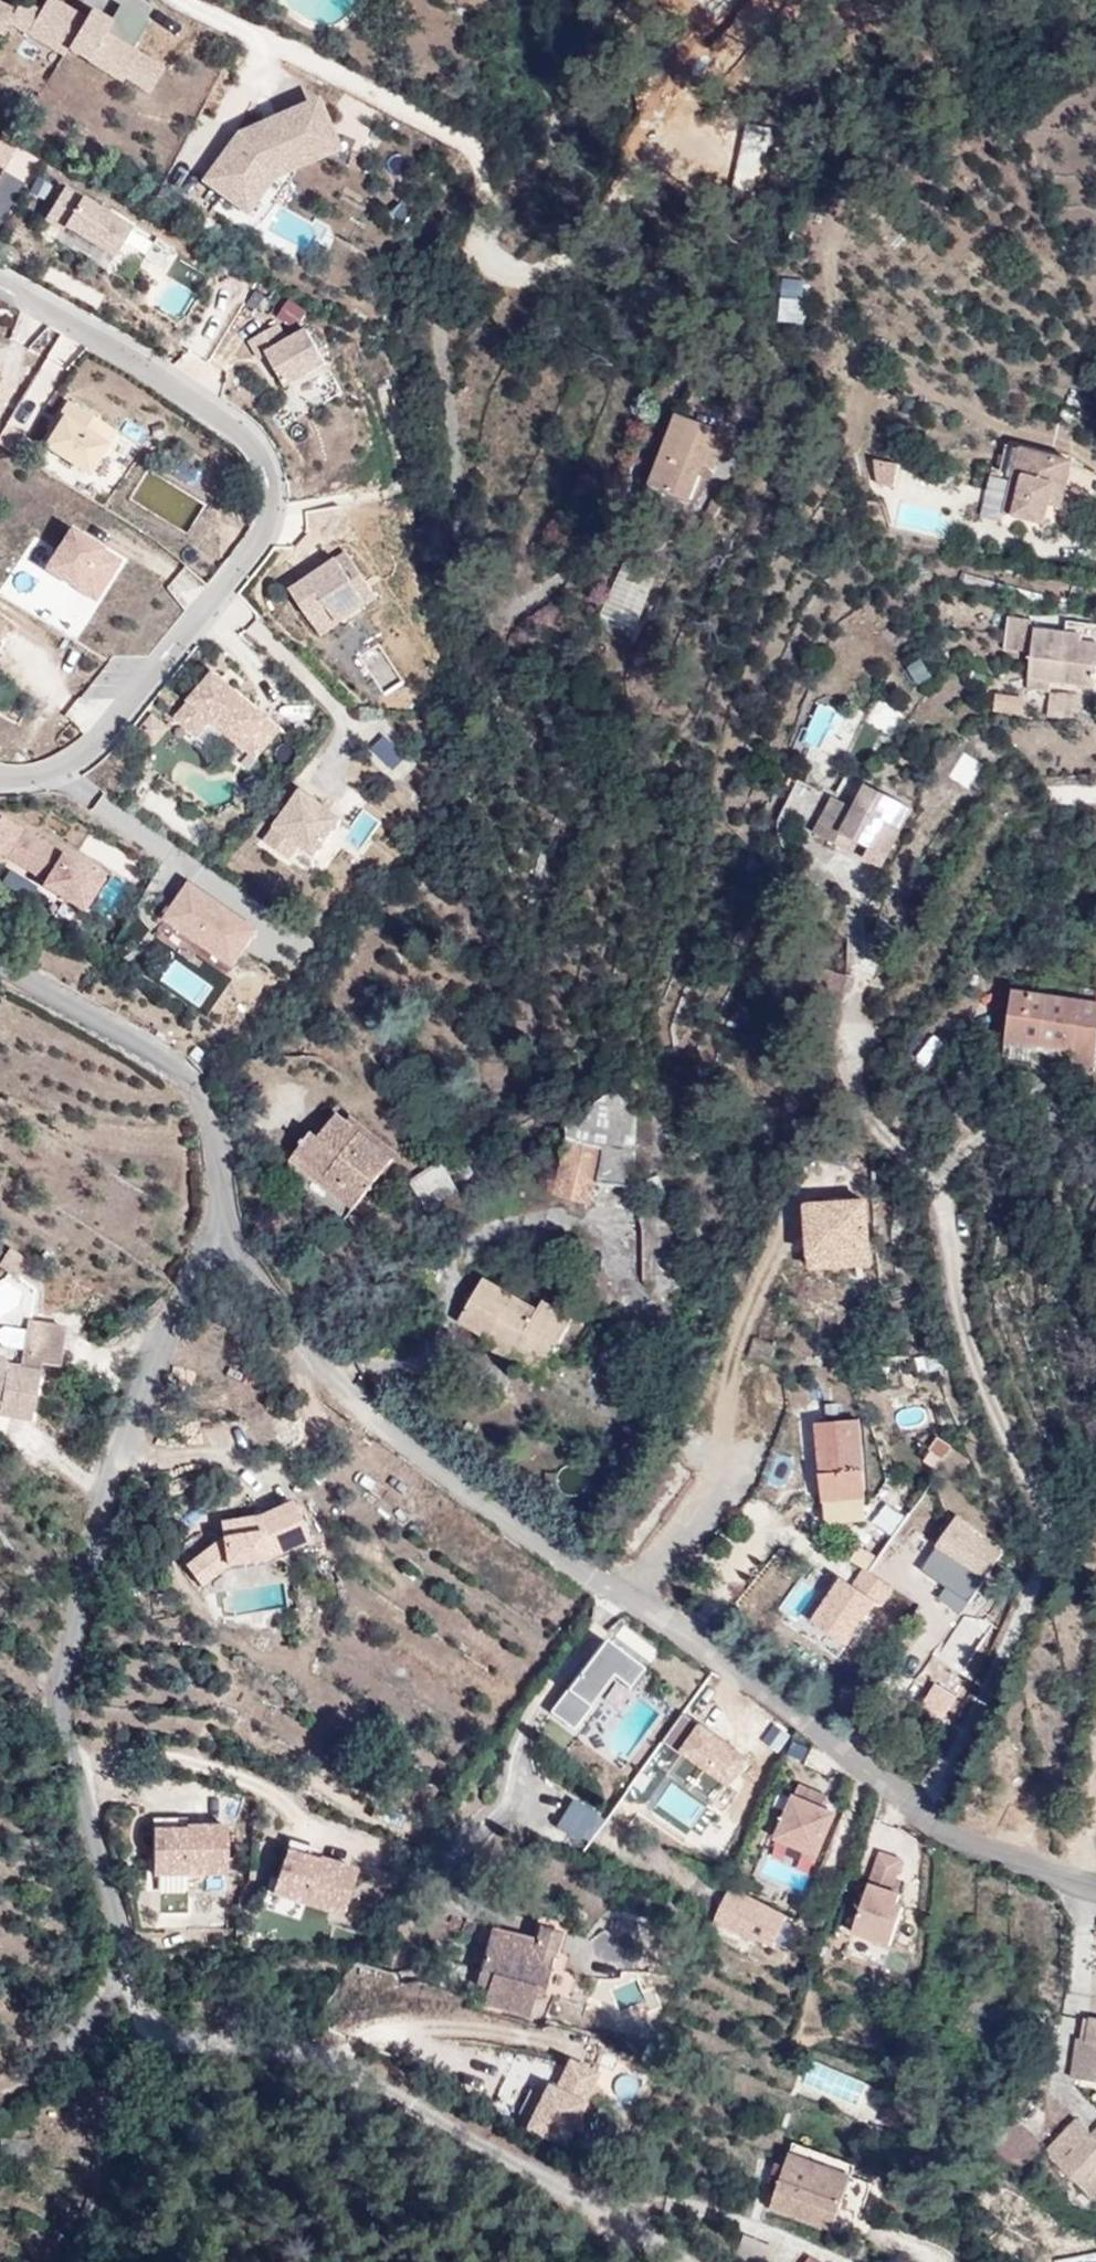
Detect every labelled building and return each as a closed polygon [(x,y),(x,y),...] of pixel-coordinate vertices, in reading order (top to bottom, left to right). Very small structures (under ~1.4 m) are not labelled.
[(63,55),(67,48),(122,81),(125,77),(149,92),(163,69),(132,50),(148,22),(120,5),(109,22),(90,11),(84,20),(52,0),(46,0),(38,13),(27,6),(16,9),(10,23),(63,55)] [(4,37),(15,12),(0,5),(0,35),(4,37)] [(688,185),(723,132),(674,99),(638,152),(688,185)] [(314,105),(298,112),(317,155),(333,148),(314,105)] [(246,208),(270,175),(317,155),(298,112),(239,137),(208,181),(246,208)] [(3,170),(14,153),(0,145),(0,168),(3,170)] [(130,229),(63,188),(44,220),(62,231),(64,227),(113,257),(130,229)] [(143,256),(159,263),(168,243),(152,236),(143,256)] [(779,321),(804,320),(804,275),(779,276),(779,321)] [(177,315),(191,294),(175,283),(161,305),(177,315)] [(279,325),(250,341),(260,359),(268,355),(286,387),(327,364),(309,331),(289,342),(279,325)] [(45,447),(88,473),(114,431),(69,402),(59,418),(62,420),(56,429),(45,447)] [(727,434),(677,415),(651,486),(690,501),(703,466),(708,453),(718,457),(727,434)] [(62,420),(59,418),(53,427),(56,429),(62,420)] [(1048,504),(1061,507),(1072,462),(1021,449),(1005,512),(1043,522),(1048,504)] [(713,470),(718,457),(708,453),(703,466),(713,470)] [(898,465),(875,460),(877,485),(894,488),(898,465)] [(120,561),(70,530),(44,569),(95,601),(120,561)] [(348,554),(292,591),(321,635),(377,598),(348,554)] [(598,616),(632,630),(657,571),(623,556),(598,616)] [(1067,622),(1066,633),(1035,629),(1036,618),(1008,615),(1004,651),(1032,654),(1029,679),(1051,681),(1095,687),(1095,680),(1095,626),(1067,622)] [(215,674),(177,718),(197,734),(212,717),(258,755),(280,730),(215,674)] [(1050,692),(1051,681),(1029,679),(1027,689),(1050,692)] [(992,713),(1022,713),(1022,691),(992,691),(992,713)] [(383,730),(367,747),(388,767),(404,751),(383,730)] [(911,809),(866,785),(854,809),(833,798),(814,834),(833,844),(839,833),(852,840),(869,849),(882,825),(898,833),(911,809)] [(303,791),(265,842),(289,859),(300,845),(315,856),(341,819),(303,791)] [(886,857),(898,833),(882,825),(869,849),(886,857)] [(24,832),(8,858),(46,881),(43,886),(83,910),(102,879),(24,832)] [(839,833),(833,844),(846,851),(852,840),(839,833)] [(191,884),(166,919),(235,967),(259,932),(191,884)] [(1013,991),(1006,1041),(1073,1051),(1072,1064),(1094,1067),(1095,1051),(1095,1003),(1013,991)] [(641,1070),(638,1067),(582,1108),(570,1119),(566,1141),(602,1150),(594,1183),(634,1188),(635,1153),(641,1070)] [(359,1203),(393,1160),(338,1116),(319,1138),(312,1133),(296,1152),(359,1203)] [(594,1183),(602,1150),(566,1141),(553,1197),(589,1205),(594,1183)] [(359,1203),(296,1152),(291,1160),(353,1210),(359,1203)] [(429,1214),(460,1195),(441,1165),(410,1184),(429,1214)] [(1095,1212),(1095,1193),(1087,1207),(1095,1212)] [(870,1266),(865,1199),(805,1203),(810,1270),(870,1266)] [(28,1263),(8,1249),(0,1260),(0,1266),(18,1280),(28,1263)] [(537,1311),(483,1279),(459,1323),(500,1346),(496,1353),(540,1377),(572,1319),(541,1302),(537,1311)] [(27,1322),(19,1368),(6,1366),(0,1356),(0,1415),(31,1420),(40,1364),(59,1366),(65,1328),(27,1322)] [(864,1498),(858,1421),(817,1423),(823,1502),(864,1498)] [(920,1452),(933,1466),(952,1449),(939,1435),(920,1452)] [(880,1496),(867,1518),(890,1532),(903,1510),(880,1496)] [(865,1512),(864,1498),(823,1502),(824,1516),(865,1512)] [(265,1559),(309,1540),(291,1501),(258,1516),(219,1523),(222,1537),(186,1566),(199,1586),(226,1565),(265,1559)] [(944,1584),(935,1595),(963,1616),(1011,1551),(956,1511),(916,1564),(944,1584)] [(891,1533),(870,1568),(901,1586),(922,1550),(891,1533)] [(862,1565),(852,1580),(839,1570),(807,1615),(848,1643),(890,1585),(862,1565)] [(622,1675),(643,1689),(655,1673),(635,1658),(622,1675)] [(605,1719),(592,1708),(577,1730),(590,1740),(605,1719)] [(731,1784),(751,1752),(680,1709),(661,1741),(731,1784)] [(817,1855),(833,1818),(821,1813),(823,1809),(828,1798),(800,1785),(777,1837),(789,1843),(791,1839),(806,1846),(804,1850),(817,1855)] [(661,1842),(678,1813),(659,1803),(653,1813),(637,1804),(626,1823),(661,1842)] [(835,1814),(823,1809),(821,1813),(833,1818),(835,1814)] [(711,1813),(694,1831),(704,1841),(721,1823),(711,1813)] [(226,1874),(226,1825),(152,1826),(153,1875),(226,1874)] [(342,1916),(357,1870),(286,1847),(271,1893),(342,1916)] [(896,1905),(900,1894),(890,1891),(901,1860),(880,1853),(852,1932),(889,1945),(903,1907),(896,1905)] [(711,1924),(772,1951),(787,1917),(729,1886),(711,1924)] [(556,1946),(490,1929),(476,1985),(487,1988),(483,2004),(536,2017),(537,2012),(543,2013),(546,1999),(542,1998),(556,1946)] [(556,1946),(542,1998),(546,1999),(547,1995),(569,2001),(576,1974),(564,1971),(567,1955),(559,1954),(561,1947),(556,1946)] [(1085,2018),(1082,2040),(1087,2040),(1081,2079),(1095,2082),(1095,2020),(1085,2018)] [(1072,2078),(1081,2079),(1087,2040),(1082,2040),(1078,2039),(1072,2078)] [(540,2077),(520,2127),(564,2145),(597,2066),(563,2051),(550,2081),(540,2077)] [(810,2058),(798,2090),(855,2112),(868,2080),(810,2058)] [(1095,2128),(1095,2115),(1082,2102),(1071,2114),(1075,2118),(1091,2134),(1095,2128)] [(1075,2118),(1043,2152),(1095,2203),(1095,2128),(1091,2134),(1075,2118)] [(1020,2172),(1044,2145),(1015,2119),(991,2146),(1020,2172)] [(9,2139),(33,2139),(32,2129),(9,2128),(9,2139)] [(793,2144),(790,2153),(851,2176),(854,2167),(793,2144)] [(790,2153),(770,2208),(831,2230),(851,2176),(790,2153)] [(744,2261),(769,2261),(773,2250),(742,2238),(734,2258),(744,2261)]
